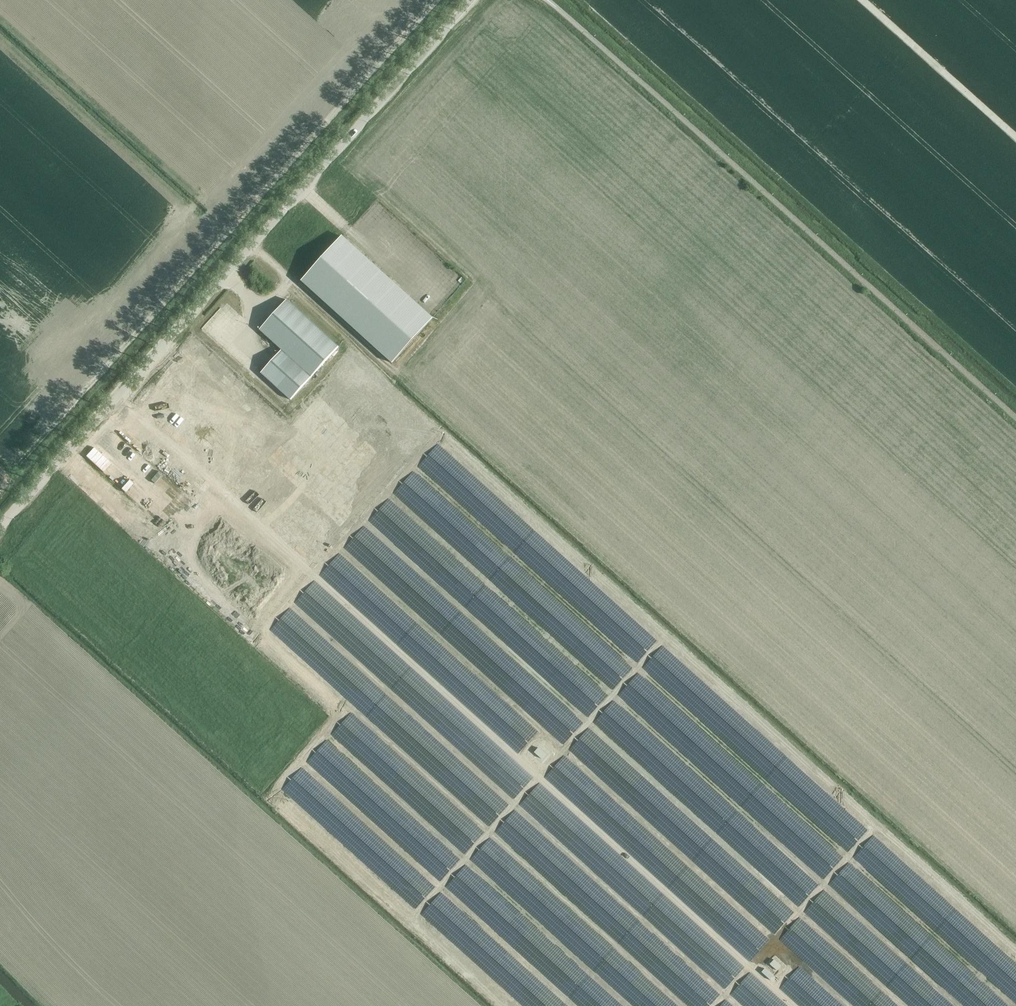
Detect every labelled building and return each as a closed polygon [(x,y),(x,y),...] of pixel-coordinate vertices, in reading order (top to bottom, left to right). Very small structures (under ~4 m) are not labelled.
[(342,236),(302,281),(392,363),(433,318),(342,236)] [(261,373),(291,400),(339,346),(287,299),(260,330),(282,350),(261,373)] [(274,733),(282,743),(288,738),(280,728),(274,733)]
